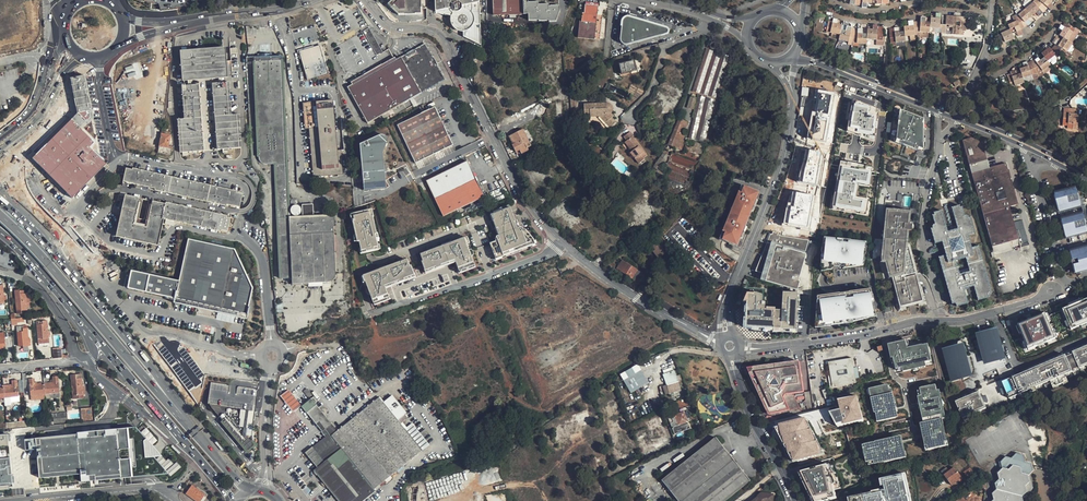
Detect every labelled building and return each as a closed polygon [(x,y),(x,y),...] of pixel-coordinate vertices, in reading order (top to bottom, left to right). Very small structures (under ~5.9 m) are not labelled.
[(425,14),(425,0),(395,0),(391,4),(403,14),(425,14)] [(482,46),(480,0),(435,0),(435,10),(451,15),(451,18),(451,20),(451,23),(454,27),(456,29),(459,31),(462,31),(463,32),(464,36),(482,46)] [(494,15),(524,13),(529,13),(528,2),(528,0),(493,0),(494,15)] [(859,8),(865,8),(866,3),(871,4),(871,0),(860,0),(859,8)] [(1024,9),(1031,3),(1028,0),(1022,5),(1024,9)] [(1040,1),(1050,10),(1053,7),(1049,4),(1052,0),(1041,0),(1040,1)] [(1045,12),(1035,1),(1031,3),(1042,14),(1045,12)] [(539,2),(528,2),(529,13),(529,20),(539,20),(550,20),(557,20),(560,12),(560,6),(549,6),(549,4),(539,4),(539,2)] [(1031,3),(1024,9),(1031,17),(1035,14),(1038,17),(1042,14),(1031,3)] [(597,5),(585,4),(584,13),(582,12),(581,21),(579,36),(594,37),(599,38),(602,6),(597,5)] [(1024,9),(1017,15),(1018,17),(1026,26),(1030,23),(1027,20),(1031,17),(1024,9)] [(928,23),(928,28),(939,28),(939,17),(940,17),(941,15),(939,15),(935,14),(934,19),(929,19),(928,23)] [(643,21),(628,17),(625,17),(622,18),(620,21),(620,22),(618,39),(619,42),(620,44),(623,45),(626,45),(664,34),(665,32),(666,31),(666,29),(665,27),(643,21)] [(961,18),(945,17),(944,26),(951,26),(950,35),(951,35),(957,35),(958,32),(964,32),(964,23),(961,23),(961,18)] [(1017,17),(1014,19),(1015,22),(1020,31),(1026,26),(1018,17),(1017,17)] [(925,33),(928,33),(928,28),(928,23),(924,23),(924,18),(919,18),(919,23),(918,33),(925,33)] [(826,23),(824,32),(838,35),(839,31),(840,26),(836,25),(836,20),(831,19),(831,24),(826,23)] [(577,38),(599,40),(599,38),(594,37),(579,36),(581,21),(579,20),(577,38)] [(914,22),(906,23),(907,27),(903,27),(902,33),(903,37),(916,36),(915,23),(914,22)] [(1007,25),(1009,30),(1010,34),(1015,33),(1017,37),(1019,36),(1022,35),(1020,31),(1015,22),(1007,25)] [(1061,23),(1057,30),(1061,32),(1058,37),(1062,39),(1066,42),(1073,31),(1061,23)] [(940,25),(939,36),(951,36),(951,35),(950,35),(951,26),(944,26),(940,25)] [(865,30),(865,35),(865,40),(879,41),(879,30),(880,27),(880,26),(871,26),(871,30),(865,30)] [(376,55),(382,52),(369,28),(363,31),(376,55)] [(844,31),(839,31),(838,35),(837,40),(847,42),(848,38),(849,28),(845,28),(844,31)] [(865,40),(865,35),(860,34),(860,30),(856,29),(855,39),(854,43),(865,44),(865,40)] [(897,29),(889,29),(890,43),(904,42),(903,37),(902,33),(898,33),(897,29)] [(1000,35),(1005,48),(1010,45),(1008,41),(1012,39),(1010,34),(1009,30),(1000,34),(1000,35)] [(1005,48),(1000,35),(995,37),(1001,50),(1005,48)] [(849,47),(854,47),(854,43),(855,39),(851,38),(848,38),(847,42),(847,47),(849,47)] [(1064,52),(1070,44),(1066,42),(1062,39),(1059,43),(1056,41),(1053,44),(1056,46),(1064,52)] [(367,122),(444,81),(433,62),(423,44),(389,63),(382,67),(374,72),(360,79),(347,86),(367,122)] [(308,48),(299,51),(306,80),(327,74),(319,45),(308,48)] [(1045,52),(1041,54),(1044,59),(1046,62),(1053,57),(1049,51),(1045,45),(1042,47),(1045,52)] [(1064,52),(1056,46),(1053,48),(1060,56),(1064,52)] [(223,48),(181,51),(184,80),(184,85),(181,85),(181,89),(177,89),(177,92),(181,92),(184,92),(186,117),(183,117),(177,118),(179,151),(181,157),(185,160),(197,159),(202,156),(203,150),(198,80),(211,79),(217,150),(218,153),(220,158),(225,161),(235,160),(239,157),(240,153),(240,147),(237,114),(230,114),(228,115),(226,89),(228,89),(228,82),(225,83),(225,78),(223,48)] [(1053,48),(1049,51),(1053,57),(1056,59),(1060,56),(1053,48)] [(692,91),(716,98),(729,57),(728,57),(706,49),(692,91)] [(1065,61),(1070,57),(1064,52),(1060,56),(1065,61)] [(1039,61),(1037,58),(1032,60),(1039,68),(1042,71),(1049,66),(1046,62),(1044,59),(1039,61)] [(619,64),(621,70),(618,70),(620,76),(638,71),(635,59),(619,64)] [(1032,60),(1028,62),(1026,63),(1029,71),(1034,70),(1039,68),(1032,60)] [(1026,63),(1022,64),(1017,66),(1020,74),(1021,79),(1029,77),(1037,75),(1034,70),(1029,71),(1026,63)] [(136,64),(125,66),(127,77),(139,74),(136,64)] [(1049,66),(1042,71),(1044,74),(1051,68),(1049,66)] [(1010,88),(1023,84),(1021,79),(1020,74),(1015,75),(1014,72),(1009,73),(1009,74),(1006,75),(1010,88)] [(86,77),(72,79),(78,114),(72,120),(44,147),(33,158),(38,164),(37,165),(40,168),(43,171),(44,170),(72,198),(106,165),(90,148),(95,143),(81,129),(92,118),(86,77)] [(834,94),(816,91),(812,111),(809,111),(804,137),(825,141),(834,94)] [(696,94),(690,93),(687,103),(693,105),(696,94)] [(689,139),(705,142),(706,142),(715,100),(697,95),(689,139)] [(313,177),(321,176),(321,181),(330,180),(330,176),(344,175),(341,149),(337,150),(332,98),(315,100),(315,99),(313,99),(311,99),(311,100),(302,101),(304,128),(308,127),(313,177)] [(607,103),(584,105),(585,114),(590,114),(590,117),(600,117),(604,117),(607,120),(605,122),(611,128),(616,123),(611,118),(613,116),(611,114),(607,109),(607,103)] [(875,110),(849,103),(843,128),(870,138),(875,110)] [(898,106),(891,137),(921,149),(920,115),(898,106)] [(397,126),(414,163),(452,146),(435,108),(397,126)] [(1069,108),(1064,108),(1062,125),(1067,126),(1067,128),(1077,129),(1079,114),(1068,114),(1069,109),(1069,108)] [(668,145),(674,146),(675,143),(681,146),(685,134),(679,133),(682,126),(685,127),(687,122),(678,119),(668,145)] [(521,130),(510,135),(514,144),(512,145),(511,146),(514,152),(518,150),(520,154),(527,151),(526,148),(529,146),(528,145),(521,130)] [(379,134),(358,144),(362,192),(383,190),(381,153),(386,143),(387,134),(385,131),(379,134)] [(629,132),(623,136),(627,141),(634,149),(631,151),(630,152),(639,164),(644,159),(643,158),(647,155),(643,151),(642,152),(638,147),(639,146),(632,137),(633,136),(629,132)] [(159,146),(170,148),(171,134),(160,133),(159,146)] [(1010,208),(1018,206),(1007,163),(990,168),(983,144),(972,138),(963,140),(964,146),(979,200),(983,215),(992,245),(1018,238),(1020,244),(1020,246),(1029,244),(1022,219),(1014,221),(1010,208)] [(634,149),(627,141),(624,143),(631,151),(634,149)] [(692,149),(702,151),(703,144),(694,141),(693,144),(692,149)] [(979,200),(964,146),(959,148),(974,201),(979,200)] [(669,159),(695,169),(700,156),(677,147),(674,154),(671,153),(669,159)] [(822,151),(803,148),(801,157),(799,165),(796,173),(793,181),(814,184),(822,151)] [(654,164),(658,167),(666,155),(662,152),(654,164)] [(467,161),(425,180),(442,216),(483,197),(467,161)] [(667,167),(692,177),(694,171),(669,162),(667,167)] [(866,169),(837,164),(829,206),(859,212),(861,200),(846,198),(849,181),(864,184),(866,169)] [(244,191),(125,168),(120,196),(125,197),(117,238),(159,246),(164,220),(228,232),(233,211),(239,213),(244,191)] [(666,177),(688,185),(691,178),(668,170),(666,177)] [(760,192),(742,186),(719,239),(738,248),(760,192)] [(1053,192),(1057,211),(1080,205),(1078,200),(1077,196),(1075,186),(1053,192)] [(814,195),(792,191),(790,201),(788,201),(786,207),(785,207),(782,222),(808,227),(814,195)] [(1077,196),(1078,200),(1080,205),(1080,207),(1081,210),(1081,212),(1084,222),(1086,221),(1086,216),(1086,211),(1085,209),(1081,195),(1077,196)] [(938,255),(951,302),(952,302),(953,302),(954,302),(955,303),(956,304),(956,305),(968,302),(964,288),(974,285),(978,299),(989,296),(989,294),(989,293),(989,292),(990,292),(991,291),(978,244),(971,246),(968,233),(974,231),(970,216),(969,216),(964,214),(962,205),(960,205),(959,203),(951,206),(957,227),(947,230),(941,209),(933,211),(934,212),(932,213),(934,222),(932,226),(930,227),(934,242),(941,240),(945,254),(938,255)] [(336,206),(276,211),(286,324),(345,304),(336,206)] [(509,208),(490,216),(499,238),(494,243),(490,244),(495,259),(534,244),(517,229),(509,208)] [(899,208),(886,208),(881,262),(886,262),(889,278),(892,278),(904,275),(908,244),(909,230),(912,230),(913,222),(910,221),(911,211),(899,208)] [(372,210),(351,215),(357,240),(360,252),(371,250),(380,248),(372,210)] [(1059,218),(1064,237),(1086,231),(1086,227),(1084,222),(1081,212),(1059,218)] [(807,247),(809,240),(782,236),(780,235),(778,234),(775,233),(773,232),(772,234),(771,234),(764,251),(767,252),(761,274),(760,280),(795,289),(798,276),(793,275),(801,245),(807,247)] [(128,271),(125,285),(143,290),(209,306),(245,315),(251,289),(234,249),(188,238),(177,279),(129,268),(128,271)] [(1018,238),(992,245),(994,251),(1020,244),(1018,238)] [(475,270),(465,239),(420,255),(426,273),(454,263),(459,276),(475,270)] [(658,240),(652,245),(656,250),(662,258),(669,253),(658,240)] [(866,241),(826,240),(823,266),(864,264),(866,241)] [(908,244),(904,275),(892,278),(900,311),(907,310),(906,307),(918,304),(918,306),(925,305),(910,244),(908,244)] [(793,275),(798,276),(807,247),(801,245),(793,275)] [(1067,250),(1073,272),(1086,268),(1086,245),(1067,250)] [(662,258),(656,250),(653,251),(660,260),(662,258)] [(767,252),(764,251),(756,272),(761,274),(767,252)] [(406,260),(362,277),(366,287),(374,308),(390,301),(385,288),(413,277),(406,260)] [(616,268),(631,278),(637,270),(622,260),(616,268)] [(631,278),(634,280),(640,271),(637,270),(631,278)] [(20,290),(14,291),(17,314),(21,314),(21,311),(27,310),(27,307),(29,307),(28,303),(27,303),(26,294),(24,294),(24,291),(20,291),(20,290)] [(870,290),(815,297),(814,329),(875,318),(870,290)] [(746,295),(744,330),(772,332),(773,331),(781,331),(781,333),(797,334),(799,295),(782,294),(781,313),(765,312),(764,303),(761,303),(761,297),(754,295),(746,295)] [(1019,328),(1029,352),(1086,328),(1086,299),(1019,328)] [(36,321),(38,343),(49,342),(49,336),(50,335),(50,331),(48,332),(47,321),(36,321)] [(987,362),(1004,357),(996,328),(992,329),(990,324),(982,327),(984,331),(979,333),(981,338),(974,340),(977,351),(984,349),(987,362)] [(16,327),(18,346),(22,346),(23,347),(29,346),(29,343),(31,343),(30,339),(28,339),(27,328),(23,328),(23,326),(16,327)] [(946,344),(947,347),(960,344),(961,347),(965,345),(962,338),(946,344)] [(893,366),(898,373),(925,369),(925,366),(931,365),(928,345),(909,349),(908,341),(889,345),(893,366)] [(943,348),(951,379),(968,374),(961,347),(960,344),(947,347),(943,348)] [(1002,380),(1004,386),(1006,386),(1008,390),(1006,391),(1009,397),(1028,389),(1027,388),(1038,383),(1039,385),(1049,381),(1051,384),(1054,382),(1056,385),(1063,382),(1062,379),(1066,378),(1064,375),(1086,366),(1086,368),(1086,346),(1028,370),(1027,366),(1014,371),(1016,375),(1002,380)] [(61,358),(61,349),(53,349),(54,359),(61,358)] [(798,355),(745,362),(767,411),(788,406),(782,390),(802,388),(798,355)] [(834,386),(856,382),(852,357),(830,361),(834,386)] [(649,383),(641,369),(622,380),(630,394),(649,383)] [(676,372),(664,377),(668,386),(673,384),(680,382),(676,372)] [(81,374),(70,375),(72,395),(76,395),(76,399),(84,398),(83,395),(85,394),(84,387),(82,387),(81,374)] [(59,393),(58,376),(52,377),(53,382),(44,383),(45,394),(59,393)] [(34,379),(29,379),(30,395),(35,395),(36,400),(45,399),(44,383),(34,384),(34,379)] [(12,385),(3,386),(4,402),(4,405),(10,404),(10,402),(9,397),(18,396),(17,380),(12,381),(12,385)] [(1001,380),(997,382),(1001,394),(1005,393),(1001,380)] [(258,390),(211,383),(208,403),(209,406),(247,450),(254,444),(250,440),(255,411),(258,390)] [(890,385),(869,389),(876,422),(898,417),(890,385)] [(935,385),(920,389),(922,396),(918,397),(924,424),(942,420),(946,419),(940,390),(937,391),(935,385)] [(294,412),(302,406),(288,389),(280,395),(294,412)] [(955,400),(961,416),(985,406),(983,401),(981,401),(979,397),(981,396),(979,390),(955,400)] [(839,405),(828,407),(836,420),(863,415),(855,392),(837,395),(839,405)] [(338,431),(331,436),(341,448),(374,489),(422,450),(401,423),(408,418),(395,402),(389,395),(382,400),(380,397),(338,431)] [(675,403),(678,409),(687,405),(684,398),(675,403)] [(302,406),(307,412),(316,405),(311,399),(302,406)] [(332,423),(316,405),(307,412),(316,424),(322,431),(332,423)] [(92,420),(91,408),(81,409),(82,421),(92,420)] [(802,409),(776,416),(782,436),(783,435),(786,445),(787,444),(791,456),(820,449),(815,431),(811,433),(808,421),(806,422),(802,409)] [(67,423),(67,412),(53,414),(53,424),(67,423)] [(685,412),(672,417),(674,422),(671,424),(675,434),(690,428),(685,412)] [(924,424),(920,424),(925,451),(949,446),(942,420),(924,424)] [(305,452),(318,467),(341,448),(331,436),(338,431),(332,423),(322,431),(326,436),(305,452)] [(23,482),(24,482),(24,481),(26,480),(26,482),(78,476),(79,482),(88,481),(89,482),(167,474),(153,457),(161,456),(134,426),(120,428),(120,425),(83,429),(83,430),(73,431),(74,435),(28,439),(29,442),(26,442),(24,443),(22,444),(20,447),(20,451),(23,482)] [(12,488),(6,434),(0,434),(0,489),(12,488)] [(902,436),(862,445),(867,467),(906,458),(902,436)] [(662,479),(680,500),(724,500),(750,480),(715,437),(662,479)] [(341,448),(318,467),(314,470),(325,484),(339,500),(363,500),(376,491),(374,489),(341,448)] [(1023,496),(1027,492),(1025,486),(1030,482),(1028,475),(1032,471),(1031,463),(1024,462),(1022,454),(1015,453),(1010,458),(1003,457),(999,462),(1003,468),(998,473),(1000,479),(995,484),(997,490),(992,494),(994,500),(993,500),(1024,500),(1023,496)] [(799,470),(814,500),(820,500),(836,497),(826,463),(799,470)] [(944,475),(952,485),(959,481),(962,478),(954,468),(944,475)] [(848,497),(849,500),(913,500),(906,470),(878,477),(881,489),(848,497)] [(427,483),(430,499),(461,493),(459,484),(460,483),(458,474),(452,475),(452,477),(443,478),(444,486),(439,487),(438,484),(442,483),(442,481),(427,483)] [(1030,499),(1029,493),(1033,489),(1030,476),(1028,475),(1030,482),(1025,486),(1027,492),(1023,496),(1024,500),(1028,500),(1030,499)]
